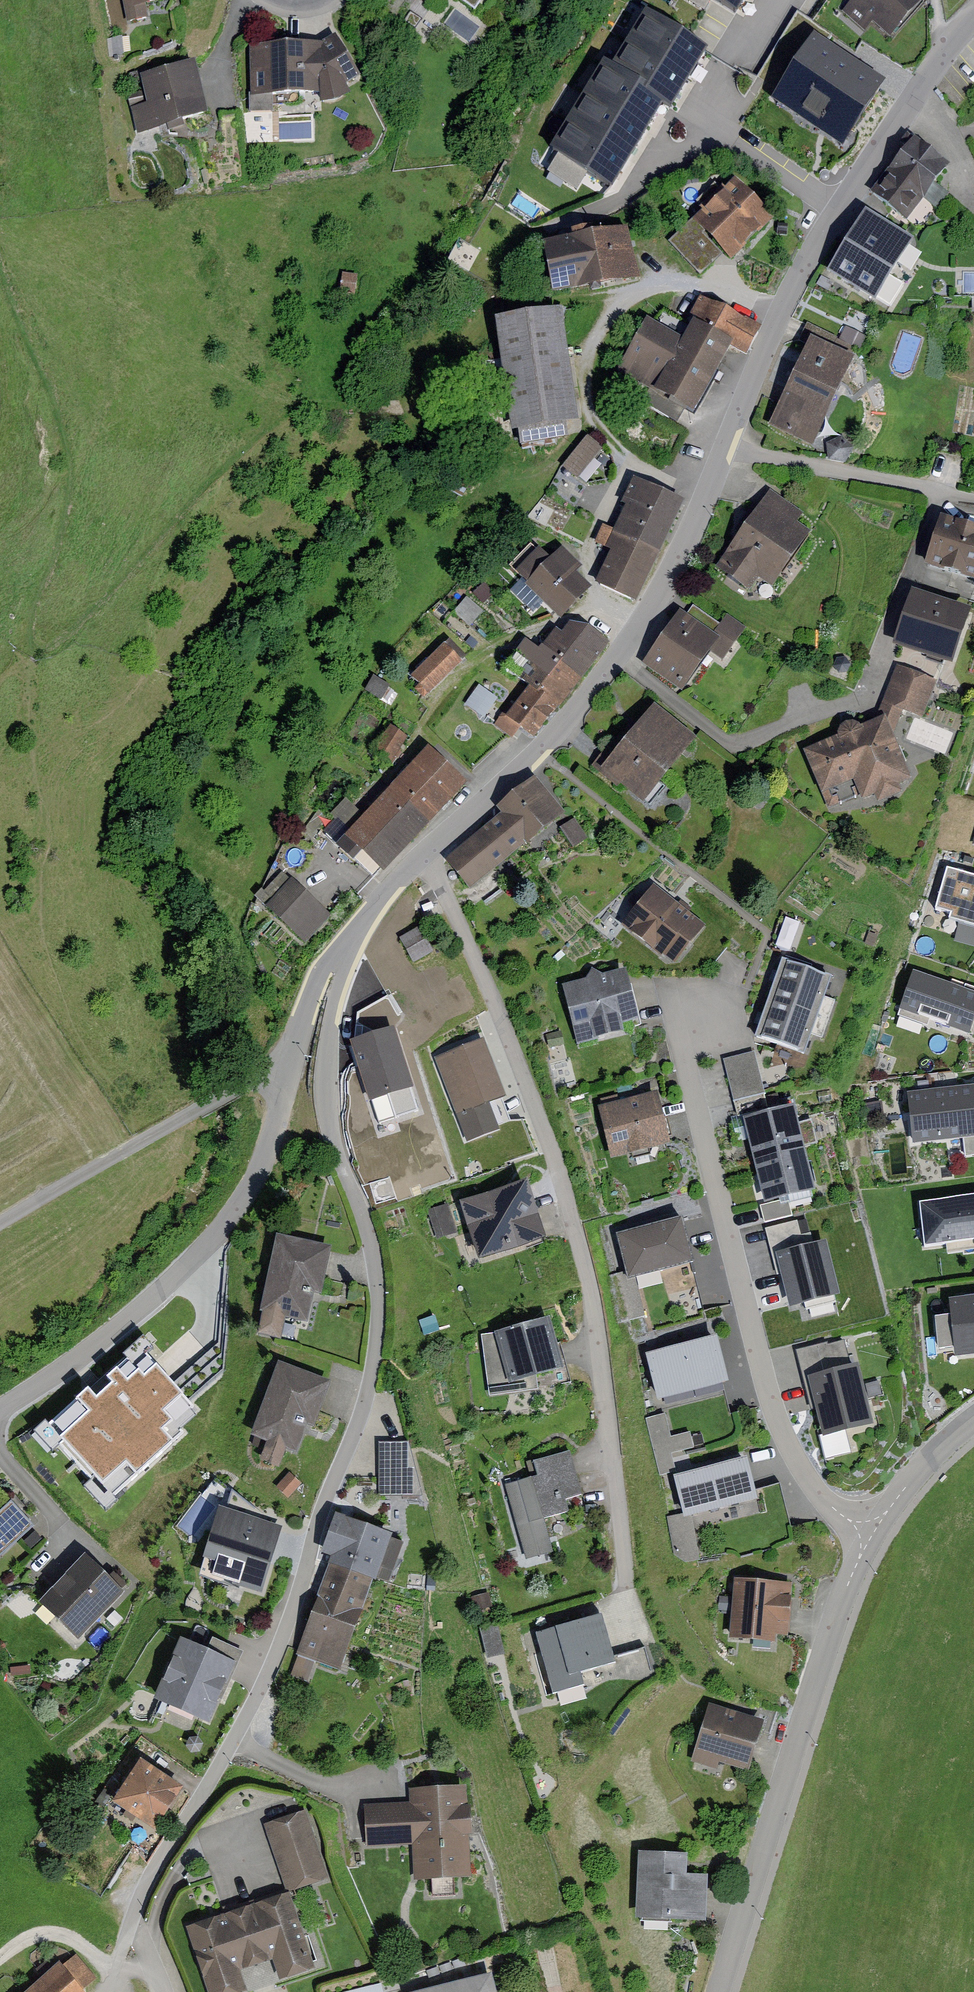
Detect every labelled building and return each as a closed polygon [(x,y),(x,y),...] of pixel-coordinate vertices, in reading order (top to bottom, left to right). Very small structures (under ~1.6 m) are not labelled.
[(126,30),(149,26),(147,10),(180,4),(179,0),(121,0),(126,30)] [(456,0),(476,14),(485,0),(456,0)] [(738,14),(746,0),(715,0),(738,14)] [(842,9),(865,30),(873,20),(889,35),(921,0),(849,0),(842,9)] [(712,51),(647,11),(612,67),(605,63),(551,150),(612,188),(663,105),(674,111),(712,51)] [(814,33),(769,105),(843,152),(889,81),(814,33)] [(324,44),(251,46),(252,96),(320,95),(321,104),(336,104),(351,96),(346,85),(360,77),(338,36),(324,44)] [(123,38),(108,39),(109,56),(125,55),(123,38)] [(194,61),(138,76),(146,106),(131,110),(138,134),(208,115),(194,61)] [(954,171),(920,140),(876,188),(912,219),(954,171)] [(778,219),(740,184),(674,244),(707,278),(778,219)] [(915,243),(868,213),(829,275),(877,304),(915,243)] [(633,230),(550,243),(556,295),(641,280),(633,230)] [(344,274),(341,293),(354,295),(357,276),(344,274)] [(690,323),(734,349),(746,356),(761,330),(705,297),(690,323)] [(565,311),(497,320),(511,431),(579,422),(565,311)] [(734,349),(690,323),(683,334),(651,315),(618,371),(694,416),(734,349)] [(857,364),(813,341),(768,429),(813,449),(857,364)] [(602,446),(586,434),(561,466),(577,478),(602,446)] [(682,501),(637,481),(616,530),(605,525),(596,544),(611,551),(597,584),(638,602),(682,501)] [(821,524),(771,489),(717,569),(769,604),(821,524)] [(940,517),(926,572),(973,581),(973,525),(940,517)] [(557,560),(535,547),(512,570),(566,627),(600,594),(586,580),(591,573),(571,553),(557,560)] [(971,612),(916,592),(900,651),(957,669),(971,612)] [(723,628),(695,609),(653,668),(691,698),(713,661),(727,670),(752,632),(730,618),(723,628)] [(555,629),(540,650),(581,681),(609,644),(588,629),(571,625),(563,635),(555,629)] [(527,640),(517,653),(571,694),(581,681),(540,650),(527,640)] [(461,662),(444,645),(412,678),(429,695),(461,662)] [(571,694),(517,653),(507,667),(531,685),(561,708),(571,694)] [(847,742),(812,753),(829,805),(866,793),(871,809),(916,795),(895,734),(902,714),(926,722),(940,683),(899,670),(881,724),(861,730),(853,727),(843,730),(847,742)] [(535,742),(561,708),(531,685),(505,719),(535,742)] [(705,747),(661,710),(607,770),(654,809),(705,747)] [(392,727),(373,753),(389,764),(408,739),(392,727)] [(392,790),(430,826),(469,786),(431,749),(392,790)] [(567,812),(539,777),(500,809),(504,814),(446,860),(470,889),(567,812)] [(430,826),(392,790),(336,849),(374,885),(430,826)] [(575,818),(561,826),(574,847),(588,838),(575,818)] [(947,872),(935,912),(951,916),(950,922),(973,929),(973,879),(947,872)] [(338,920),(288,875),(258,909),(306,953),(338,920)] [(709,929),(655,885),(622,927),(676,970),(709,929)] [(400,936),(414,962),(435,951),(421,925),(400,936)] [(878,934),(870,931),(866,943),(875,946),(878,934)] [(788,963),(775,1000),(819,1015),(825,998),(832,979),(788,963)] [(587,981),(561,986),(575,1047),(623,1036),(621,1025),(638,1021),(627,971),(603,977),(593,970),(587,981)] [(900,1014),(970,1038),(973,1028),(973,996),(913,975),(900,1014)] [(835,1002),(825,998),(819,1015),(814,1031),(823,1035),(835,1002)] [(775,1000),(761,1040),(805,1055),(814,1031),(819,1015),(775,1000)] [(394,1026),(351,1040),(369,1098),(413,1085),(394,1026)] [(562,1032),(546,1035),(549,1048),(565,1044),(562,1032)] [(483,1037),(433,1058),(457,1115),(507,1095),(483,1037)] [(723,1058),(734,1099),(765,1091),(754,1050),(723,1058)] [(908,1096),(913,1148),(963,1144),(973,1143),(973,1090),(908,1096)] [(658,1091),(598,1105),(610,1157),(671,1142),(658,1091)] [(883,1102),(863,1104),(864,1119),(884,1118),(883,1102)] [(795,1107),(744,1119),(754,1161),(805,1149),(795,1107)] [(963,1144),(965,1160),(973,1159),(973,1143),(963,1144)] [(805,1149),(754,1161),(765,1205),(789,1200),(816,1193),(805,1149)] [(527,1177),(460,1200),(480,1258),(547,1235),(527,1177)] [(920,1204),(924,1248),(973,1243),(973,1199),(920,1204)] [(793,1216),(789,1200),(765,1205),(760,1207),(764,1223),(793,1216)] [(449,1203),(428,1210),(437,1237),(458,1231),(449,1203)] [(682,1220),(614,1237),(626,1283),(636,1280),(661,1274),(694,1266),(682,1220)] [(778,1255),(813,1246),(810,1233),(800,1236),(796,1220),(764,1228),(771,1257),(778,1255)] [(332,1245),(277,1232),(259,1309),(263,1310),(258,1332),(282,1338),(286,1317),(308,1321),(315,1291),(322,1292),(332,1245)] [(813,1246),(778,1255),(791,1310),(842,1298),(829,1243),(813,1246)] [(706,1317),(694,1266),(661,1274),(674,1324),(706,1317)] [(951,1302),(952,1318),(936,1320),(940,1352),(956,1350),(957,1360),(973,1359),(973,1299),(951,1302)] [(549,1317),(494,1331),(508,1382),(537,1374),(563,1367),(549,1317)] [(494,1331),(481,1333),(489,1396),(539,1389),(537,1374),(508,1382),(494,1331)] [(717,1340),(646,1357),(658,1405),(729,1387),(717,1340)] [(808,1380),(851,1370),(844,1341),(796,1352),(803,1381),(808,1380)] [(332,1380),(279,1360),(252,1435),(268,1441),(262,1458),(279,1464),(285,1448),(297,1452),(307,1424),(315,1427),(332,1380)] [(90,1387),(49,1425),(104,1484),(127,1462),(136,1472),(195,1418),(153,1373),(145,1381),(138,1373),(130,1380),(116,1365),(96,1383),(102,1390),(97,1394),(90,1387)] [(851,1370),(808,1380),(824,1441),(874,1428),(859,1368),(851,1370)] [(646,1418),(660,1475),(676,1471),(671,1452),(694,1446),(690,1431),(671,1436),(665,1413),(646,1418)] [(409,1441),(380,1441),(380,1495),(422,1494),(409,1441)] [(538,1474),(506,1483),(527,1558),(553,1551),(544,1518),(568,1511),(565,1499),(582,1494),(570,1449),(534,1459),(538,1474)] [(748,1460),(674,1479),(685,1519),(691,1518),(758,1501),(756,1490),(748,1460)] [(288,1498),(302,1482),(289,1471),(276,1487),(288,1498)] [(33,1527),(0,1492),(0,1557),(33,1527)] [(233,1492),(226,1512),(261,1522),(264,1513),(233,1492)] [(226,1512),(218,1510),(200,1577),(265,1594),(283,1528),(261,1522),(226,1512)] [(333,1559),(329,1569),(370,1585),(389,1534),(336,1515),(321,1555),(333,1559)] [(686,1562),(699,1560),(691,1518),(685,1519),(667,1523),(674,1554),(686,1562)] [(35,1533),(25,1543),(31,1550),(42,1539),(35,1533)] [(125,1596),(85,1557),(37,1606),(77,1645),(125,1596)] [(370,1585),(329,1569),(290,1675),(310,1682),(317,1663),(339,1672),(370,1585)] [(794,1585),(735,1581),(731,1642),(777,1645),(778,1638),(790,1639),(794,1585)] [(489,1591),(474,1595),(477,1608),(492,1604),(489,1591)] [(731,1597),(719,1597),(718,1611),(730,1611),(731,1597)] [(116,1612),(108,1620),(115,1627),(123,1619),(116,1612)] [(602,1612),(536,1630),(553,1693),(585,1684),(581,1671),(616,1661),(602,1612)] [(498,1624),(481,1628),(488,1658),(505,1653),(498,1624)] [(214,1639),(208,1653),(237,1665),(243,1652),(214,1639)] [(208,1653),(180,1641),(153,1704),(211,1728),(237,1665),(208,1653)] [(30,1667),(10,1669),(11,1678),(31,1675),(30,1667)] [(764,1718),(709,1702),(692,1760),(718,1768),(720,1761),(749,1770),(764,1718)] [(198,1738),(189,1740),(186,1748),(191,1755),(200,1753),(204,1746),(198,1738)] [(182,1790),(140,1763),(113,1806),(154,1832),(182,1790)] [(409,1803),(363,1805),(365,1848),(411,1846),(413,1880),(430,1879),(431,1898),(453,1897),(452,1878),(470,1877),(466,1787),(409,1789),(409,1803)] [(114,1794),(106,1788),(97,1800),(105,1806),(114,1794)] [(306,1809),(263,1824),(286,1892),(290,1891),(329,1878),(306,1809)] [(688,1857),(637,1856),(636,1923),(705,1924),(706,1879),(688,1879),(688,1857)] [(187,1926),(209,1991),(244,1991),(248,1991),(241,1970),(274,1959),(280,1979),(316,1967),(290,1891),(286,1892),(187,1926)] [(62,1969),(81,1990),(95,1978),(75,1956),(62,1969)] [(60,1966),(29,1991),(82,1991),(81,1990),(62,1969),(60,1966)] [(435,1991),(497,1991),(493,1978),(435,1991)]
